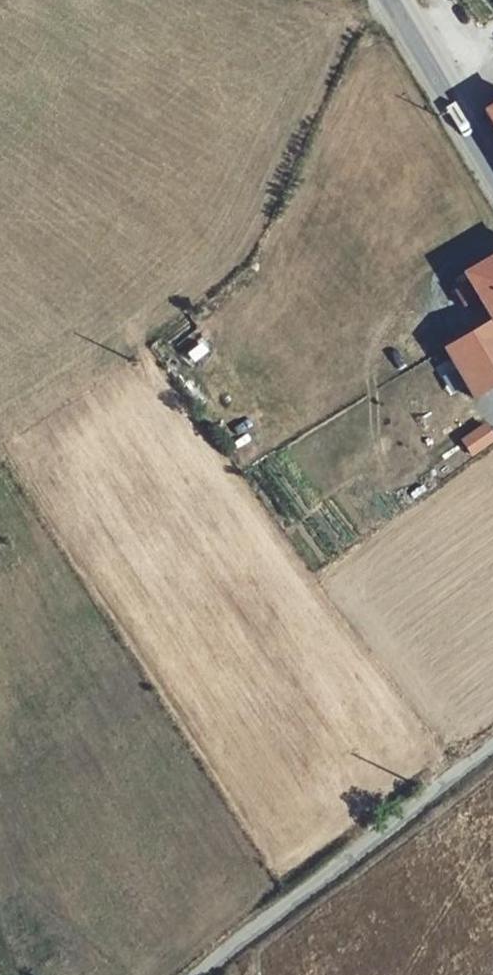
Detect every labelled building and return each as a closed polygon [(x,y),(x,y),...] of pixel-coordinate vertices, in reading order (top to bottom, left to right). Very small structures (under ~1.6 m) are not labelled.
[(487,323),(462,338),(492,384),(492,262),(456,285),(459,291),(450,297),(460,314),(468,310),(475,319),(483,315),(487,323)] [(460,442),(473,460),(492,446),(492,437),(485,425),(460,442)]
